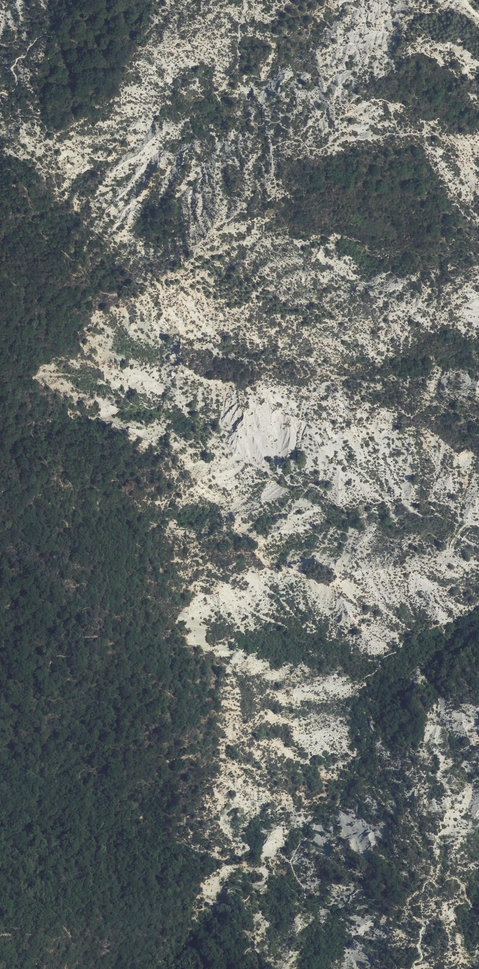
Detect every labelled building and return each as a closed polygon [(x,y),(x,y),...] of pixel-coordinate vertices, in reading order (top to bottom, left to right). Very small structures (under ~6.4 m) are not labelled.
[(471,814),(478,817),(478,804),(475,803),(471,814)]
